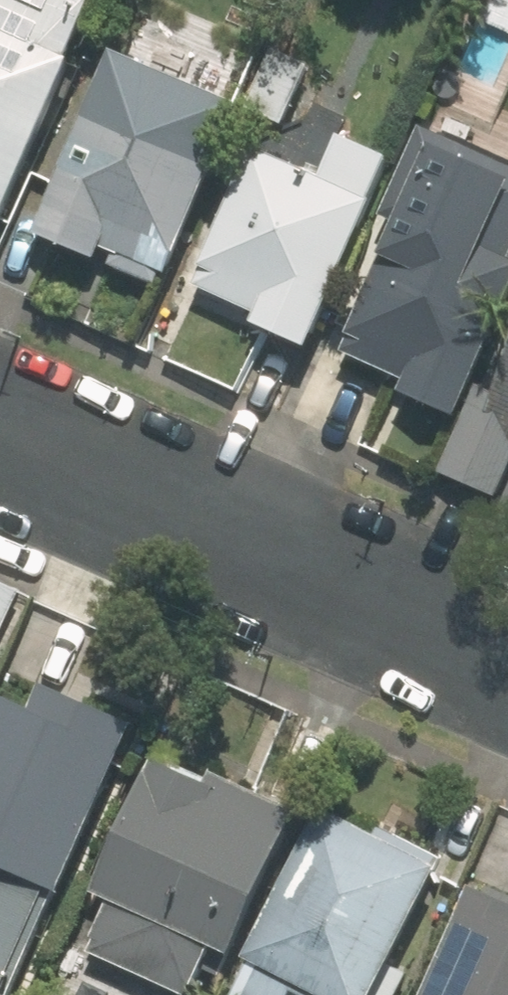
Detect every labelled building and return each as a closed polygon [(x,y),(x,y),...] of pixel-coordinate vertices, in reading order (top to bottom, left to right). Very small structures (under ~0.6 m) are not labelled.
[(90,0),(0,0),(0,214),(90,0)] [(158,293),(232,113),(254,58),(124,5),(102,60),(25,249),(84,273),(88,265),(158,293)] [(289,132),(315,62),(273,47),(247,117),(289,132)] [(507,296),(507,178),(412,137),(378,219),(393,225),(338,357),(397,381),(389,402),(452,429),(469,390),(507,296)] [(247,150),(186,292),(251,319),(245,334),(302,359),(385,167),(332,145),(317,180),(247,150)] [(491,397),(474,390),(458,429),(438,478),(500,504),(507,484),(507,358),(491,397)] [(0,704),(0,994),(6,994),(129,734),(35,690),(24,715),(0,704)] [(150,757),(86,899),(102,906),(77,961),(153,994),(187,994),(204,957),(224,966),(290,820),(150,757)] [(323,798),(237,964),(243,967),(229,994),(371,994),(441,860),(323,798)] [(464,894),(420,994),(507,994),(507,914),(464,894)]
